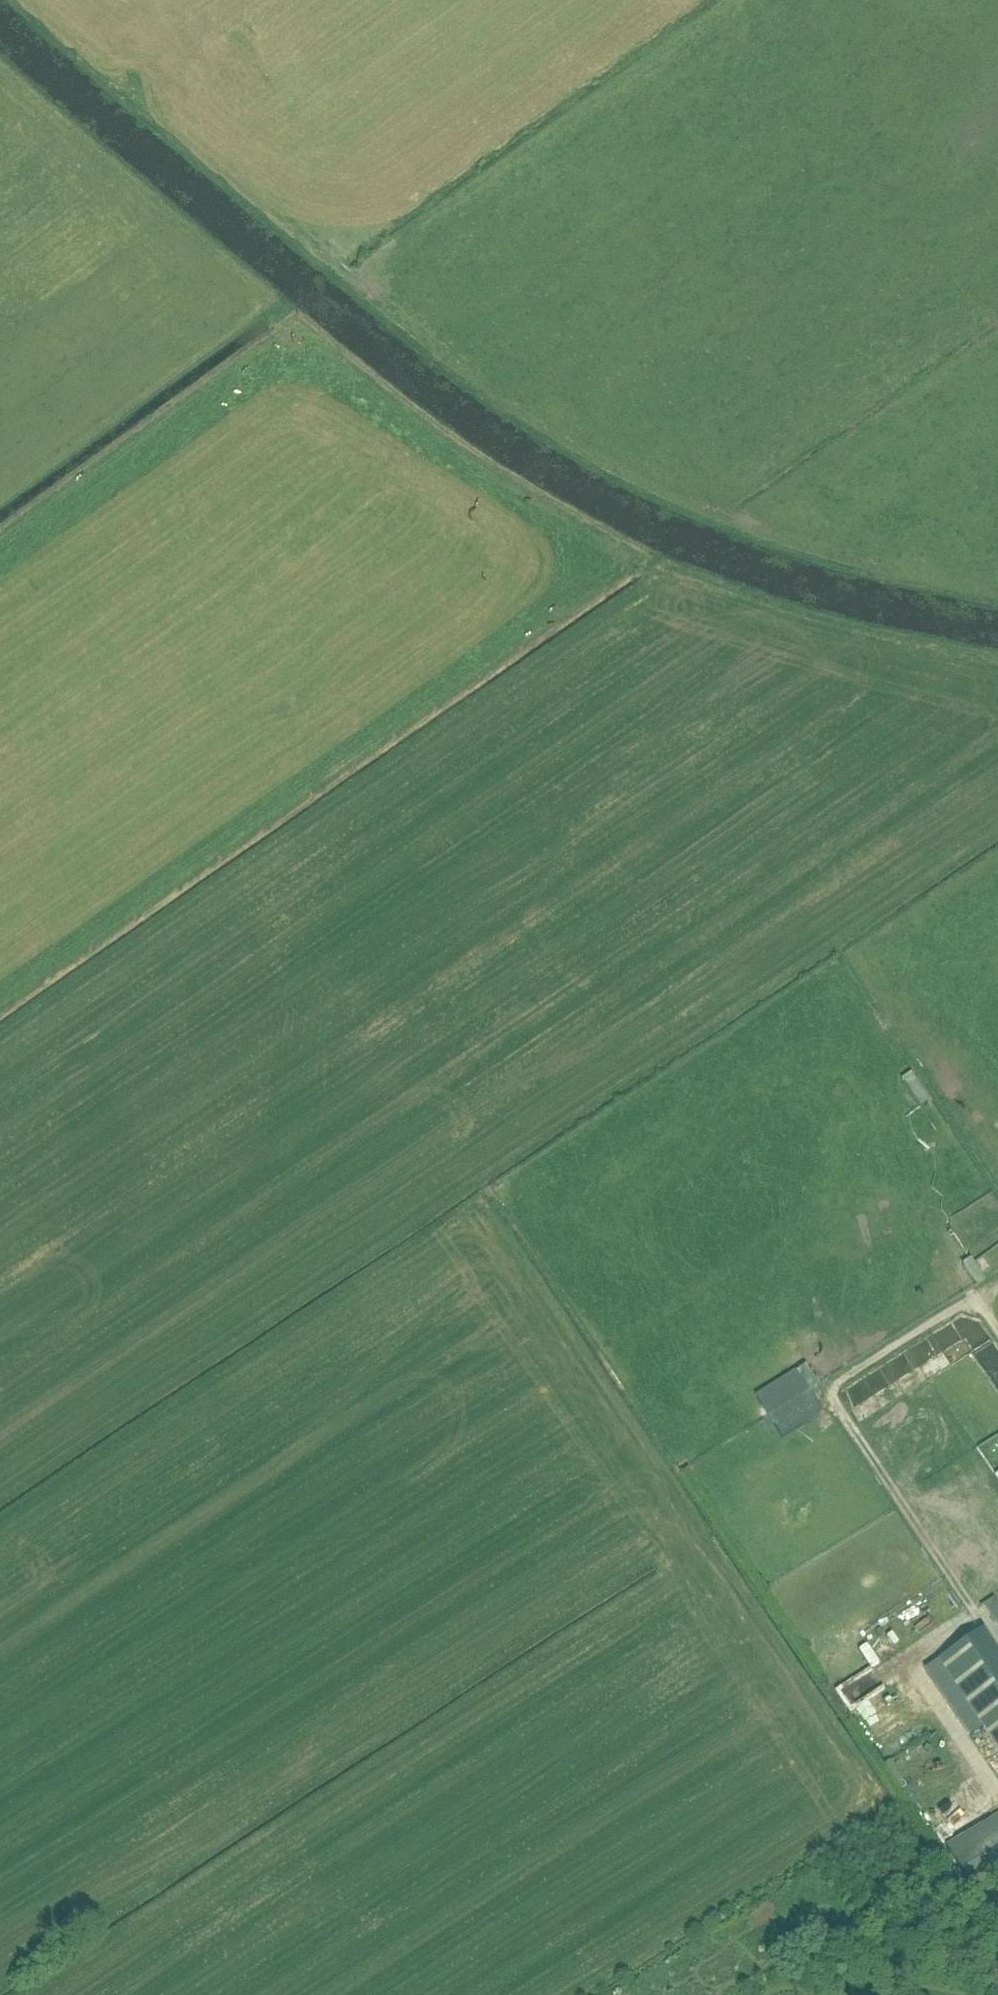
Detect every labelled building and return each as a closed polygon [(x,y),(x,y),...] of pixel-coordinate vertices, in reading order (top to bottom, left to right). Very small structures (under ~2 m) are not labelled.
[(924,1364),(931,1377),(954,1365),(947,1352),(924,1364)] [(815,1388),(771,1409),(782,1430),(826,1409),(815,1388)] [(924,1671),(970,1738),(983,1729),(997,1752),(997,1663),(979,1634),(924,1671)] [(930,1811),(946,1840),(967,1829),(950,1800),(930,1811)] [(968,1887),(997,1869),(997,1835),(953,1862),(968,1887)]
